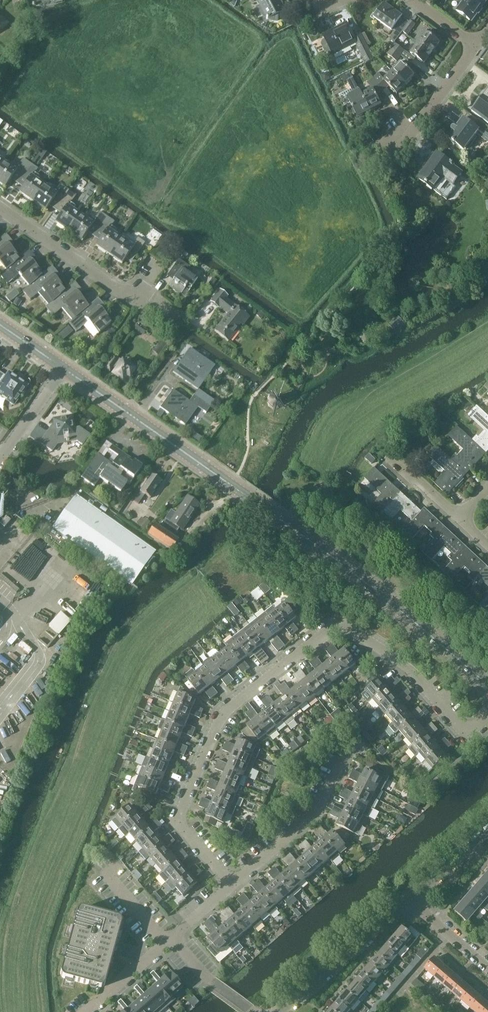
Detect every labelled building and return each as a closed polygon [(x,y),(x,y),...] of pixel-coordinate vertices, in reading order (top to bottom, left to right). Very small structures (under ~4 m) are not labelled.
[(260,4),(255,7),(256,8),(257,10),(259,12),(261,14),(263,16),(265,17),(267,19),(269,19),(271,20),(274,21),(277,20),(277,14),(283,11),(277,0),(258,0),(260,4)] [(472,21),(487,1),(485,0),(461,0),(460,2),(461,5),(457,10),(472,21)] [(396,25),(403,30),(404,31),(408,34),(416,24),(411,21),(410,22),(402,16),(402,15),(385,3),(375,16),(393,29),(396,25)] [(367,63),(375,59),(361,32),(354,36),(348,23),(324,35),(326,39),(323,41),(321,44),(326,53),(329,54),(333,52),(334,53),(356,42),(367,63)] [(419,42),(432,52),(440,42),(426,32),(426,33),(423,31),(421,32),(418,35),(418,37),(421,40),(419,42)] [(390,47),(402,56),(405,51),(394,42),(390,47)] [(432,52),(419,42),(416,46),(415,45),(413,45),(412,45),(410,48),(410,50),(411,51),(425,62),(432,52)] [(402,56),(390,47),(386,53),(397,62),(402,56)] [(357,64),(353,57),(347,59),(351,67),(357,64)] [(391,70),(406,84),(415,75),(400,61),(391,70)] [(381,76),(380,74),(374,78),(383,90),(389,85),(397,93),(406,84),(391,70),(386,75),(384,73),(381,76)] [(345,75),(348,80),(347,81),(348,81),(351,88),(339,94),(345,106),(350,103),(355,114),(356,113),(358,117),(370,110),(360,91),(360,90),(354,77),(351,72),(345,75)] [(383,90),(374,78),(368,82),(370,86),(360,91),(370,110),(382,104),(377,95),(383,90)] [(479,101),(480,102),(476,107),(472,112),(487,124),(487,89),(479,101)] [(463,119),(456,128),(454,128),(454,127),(453,127),(452,128),(451,128),(451,129),(451,130),(451,131),(451,132),(453,133),(448,139),(462,149),(472,134),(474,135),(478,130),(485,135),(482,138),(487,142),(487,127),(476,118),(471,125),(463,119)] [(442,197),(460,174),(451,167),(453,165),(450,164),(450,165),(436,154),(418,179),(442,197)] [(30,164),(22,158),(17,166),(12,163),(9,166),(3,162),(0,166),(0,184),(5,187),(15,172),(21,177),(30,164)] [(33,202),(44,185),(37,181),(39,177),(34,173),(37,169),(30,164),(21,177),(27,181),(19,192),(33,202)] [(44,185),(33,202),(45,211),(53,199),(60,203),(69,191),(61,185),(57,189),(52,186),(50,189),(44,185)] [(68,232),(80,215),(73,210),(75,207),(70,203),(75,195),(69,191),(60,203),(66,207),(55,222),(68,232)] [(98,230),(107,217),(98,211),(93,219),(88,216),(85,219),(80,215),(68,232),(81,240),(91,226),(98,230)] [(109,254),(120,238),(113,233),(116,230),(111,226),(114,222),(107,217),(98,230),(103,234),(95,245),(109,254)] [(19,259),(10,248),(14,245),(6,236),(0,240),(0,264),(6,271),(19,260),(19,259)] [(120,238),(109,254),(121,263),(129,252),(135,256),(144,243),(137,238),(134,242),(129,239),(127,243),(120,238)] [(42,275),(32,264),(37,261),(29,251),(19,259),(19,260),(6,271),(0,275),(0,277),(7,285),(18,275),(28,287),(42,276),(42,275)] [(189,290),(197,279),(184,270),(188,265),(178,258),(167,275),(173,279),(168,285),(180,294),(185,287),(189,290)] [(65,291),(55,280),(59,276),(52,267),(42,275),(42,276),(28,287),(22,293),(29,301),(41,291),(51,303),(65,291)] [(461,278),(444,267),(440,272),(451,280),(452,279),(458,283),(461,278)] [(88,307),(78,296),(83,292),(75,283),(65,291),(51,303),(45,308),(53,317),(64,307),(74,319),(88,307)] [(242,325),(249,317),(226,298),(227,296),(220,290),(210,301),(227,315),(214,330),(228,341),(238,328),(237,327),(240,323),(242,325)] [(74,319),(68,324),(75,333),(87,323),(97,335),(111,323),(102,312),(106,308),(97,299),(88,307),(74,319)] [(401,316),(391,324),(394,329),(400,324),(404,330),(409,326),(401,316)] [(286,336),(288,333),(274,323),(272,326),(279,331),(278,331),(286,336)] [(167,344),(160,339),(152,350),(159,355),(167,344)] [(199,389),(215,366),(190,348),(173,372),(198,390),(199,389)] [(135,370),(122,361),(122,360),(120,359),(120,358),(113,354),(104,368),(110,372),(114,367),(117,368),(113,374),(123,382),(127,376),(129,378),(135,370)] [(22,395),(25,390),(24,389),(27,386),(8,373),(6,377),(0,373),(0,395),(14,405),(19,398),(20,398),(22,395)] [(210,407),(194,395),(190,401),(173,389),(160,408),(185,425),(198,408),(206,413),(210,407)] [(215,401),(199,389),(198,390),(194,395),(210,407),(215,401)] [(279,408),(283,402),(280,398),(276,395),(270,397),(268,401),(269,407),(274,409),(279,408)] [(472,441),(475,444),(486,453),(487,451),(487,417),(477,406),(470,413),(487,429),(479,437),(477,436),(472,441)] [(58,443),(66,441),(67,442),(69,442),(69,441),(75,440),(83,445),(89,435),(79,428),(73,429),(71,417),(54,420),(56,428),(50,429),(40,443),(52,451),(58,443)] [(451,460),(456,465),(467,474),(486,453),(475,444),(472,441),(457,427),(449,436),(464,450),(458,457),(456,455),(451,460)] [(118,457),(113,464),(102,457),(86,480),(99,489),(105,481),(121,492),(127,484),(128,485),(130,484),(142,467),(112,446),(109,451),(118,457)] [(429,454),(434,458),(447,470),(435,484),(447,495),(467,474),(456,465),(451,460),(441,451),(437,446),(429,454)] [(380,514),(400,492),(374,468),(364,478),(384,496),(373,507),(380,514)] [(139,504),(145,494),(150,498),(161,482),(151,475),(133,501),(139,504)] [(413,521),(421,512),(400,492),(380,514),(388,521),(399,509),(412,521),(413,521)] [(75,495),(69,505),(46,537),(62,548),(68,553),(74,544),(132,585),(155,552),(75,495)] [(178,541),(173,538),(179,529),(183,531),(200,504),(187,495),(176,513),(171,510),(159,528),(154,525),(148,535),(171,551),(178,541)] [(430,535),(434,539),(445,528),(424,508),(421,512),(413,521),(412,521),(401,533),(409,540),(423,525),(432,533),(430,535)] [(151,522),(146,518),(144,519),(142,517),(137,522),(145,528),(151,522)] [(432,562),(432,561),(445,547),(452,554),(448,558),(452,561),(457,556),(457,557),(466,547),(445,528),(434,539),(422,552),(429,559),(432,562)] [(452,581),(453,580),(465,567),(472,573),(468,577),(474,581),(478,577),(477,577),(487,566),(466,547),(457,557),(457,556),(452,561),(447,566),(443,571),(442,571),(452,581)] [(487,566),(477,577),(478,577),(487,587),(487,568),(487,566)] [(252,592),(257,599),(264,594),(259,586),(252,592)] [(277,609),(295,633),(299,630),(292,622),(297,618),(293,613),(298,610),(290,599),(289,600),(288,599),(286,598),(284,598),(283,600),(282,601),(282,603),(283,605),(277,609)] [(479,606),(487,614),(487,601),(487,602),(485,600),(479,606)] [(277,609),(274,605),(266,612),(281,631),(285,627),(291,636),(295,633),(277,609)] [(258,618),(282,648),(285,645),(277,634),(281,631),(266,612),(258,618)] [(49,626),(60,635),(71,622),(71,621),(61,613),(49,626)] [(282,648),(258,618),(250,624),(265,643),(269,640),(278,651),(282,648)] [(242,631),(265,661),(269,658),(260,647),(265,643),(250,624),(242,631)] [(265,661),(242,631),(234,637),(249,656),(253,653),(262,664),(265,661)] [(226,643),(229,648),(247,671),(251,668),(244,660),(249,656),(234,637),(226,643)] [(330,647),(348,671),(356,664),(344,648),(339,652),(333,644),(330,647)] [(348,671),(330,647),(326,650),(332,658),(328,661),(340,677),(348,671)] [(221,654),(233,669),(237,666),(243,674),(247,671),(229,648),(221,654)] [(233,669),(221,654),(219,652),(211,658),(213,660),(231,684),(235,681),(228,673),(233,669)] [(314,660),(332,683),(340,677),(328,661),(324,665),(317,657),(314,660)] [(231,684),(213,660),(205,667),(217,682),(221,678),(228,687),(231,684)] [(332,683),(314,660),(310,663),(316,671),(312,675),(324,690),(332,683)] [(217,682),(205,667),(197,673),(215,696),(219,694),(212,685),(217,682)] [(215,696),(197,673),(193,669),(185,676),(200,695),(205,691),(211,699),(215,696)] [(324,690),(312,675),(308,678),(301,670),(298,673),(316,696),(324,690)] [(316,696),(298,673),(294,676),(300,684),(296,688),(308,703),(316,696)] [(372,700),(394,680),(391,677),(384,683),(380,679),(365,692),(372,700)] [(394,680),(372,700),(378,707),(393,694),(390,691),(401,682),(397,678),(395,680),(394,680)] [(300,709),(281,686),(278,683),(275,686),(284,697),(280,700),(292,715),(295,719),(303,713),(300,709)] [(308,703),(296,688),(291,691),(285,683),(281,686),(300,709),(308,703)] [(174,691),(170,700),(175,702),(202,714),(204,710),(195,706),(197,700),(191,698),(193,694),(181,688),(179,693),(174,691)] [(412,694),(411,693),(408,690),(397,699),(393,694),(378,707),(375,710),(381,718),(385,715),(407,696),(408,697),(412,694)] [(292,715),(280,700),(275,704),(269,696),(265,699),(284,722),(292,715)] [(385,715),(392,723),(407,710),(403,706),(410,699),(408,697),(407,696),(385,715)] [(286,725),(284,722),(265,699),(261,702),(267,710),(264,713),(276,728),(278,731),(286,725)] [(171,712),(189,719),(191,714),(201,718),(202,714),(175,702),(171,712)] [(245,706),(249,711),(268,734),(270,737),(278,731),(276,728),(264,713),(259,716),(249,703),(245,706)] [(410,714),(407,710),(392,723),(388,726),(395,734),(399,731),(399,730),(421,711),(418,708),(410,714)] [(248,726),(248,727),(242,732),(256,743),(259,740),(259,741),(268,734),(249,711),(246,714),(252,722),(248,726)] [(405,738),(420,725),(417,722),(424,715),(421,711),(399,730),(399,731),(405,738)] [(189,719),(171,712),(167,721),(194,733),(196,728),(187,724),(189,719)] [(183,733),(193,737),(194,733),(167,721),(162,719),(158,729),(163,731),(181,738),(183,733)] [(412,746),(434,727),(431,723),(424,730),(420,725),(405,738),(412,746)] [(416,757),(434,741),(430,737),(437,730),(434,727),(412,746),(409,749),(416,757)] [(181,738),(163,731),(159,740),(187,751),(188,748),(179,744),(181,738)] [(242,734),(240,740),(239,740),(237,745),(227,741),(226,745),(257,759),(261,749),(257,748),(257,747),(253,746),(254,743),(242,734)] [(426,761),(448,742),(445,738),(437,745),(434,741),(416,757),(419,754),(426,761)] [(187,751),(159,740),(155,749),(173,757),(175,752),(185,756),(187,751)] [(448,742),(426,761),(433,769),(447,756),(443,752),(451,745),(448,742)] [(257,759),(226,745),(224,750),(233,754),(231,759),(253,769),(257,759)] [(388,752),(382,746),(377,750),(383,757),(388,752)] [(173,757),(155,749),(151,759),(179,770),(180,766),(171,762),(173,757)] [(179,770),(151,759),(147,757),(143,766),(165,775),(167,771),(177,775),(179,770)] [(253,769),(231,759),(229,764),(219,760),(218,765),(245,776),(249,778),(253,769)] [(245,776),(218,765),(215,770),(225,774),(223,778),(241,785),(245,776)] [(165,775),(143,766),(139,775),(171,788),(172,785),(163,781),(165,775)] [(352,774),(383,790),(390,776),(374,768),(372,773),(366,769),(363,775),(354,770),(352,774)] [(383,790),(352,774),(349,778),(359,783),(356,787),(378,799),(383,790)] [(171,788),(139,775),(133,791),(142,795),(144,790),(157,795),(159,789),(169,793),(171,788)] [(241,785),(223,778),(221,783),(211,779),(210,783),(237,795),(241,785)] [(237,795),(210,783),(208,787),(217,791),(215,796),(237,805),(241,797),(237,795)] [(378,799),(356,787),(354,793),(344,788),(342,792),(374,808),(378,799)] [(374,808),(342,792),(340,796),(349,800),(346,806),(364,815),(369,817),(374,808)] [(237,805),(215,796),(213,802),(204,798),(202,802),(229,814),(233,816),(237,805)] [(225,824),(229,814),(202,802),(200,806),(209,810),(207,816),(208,816),(205,822),(215,827),(218,821),(225,824)] [(119,829),(146,806),(143,803),(135,809),(131,805),(112,821),(119,829)] [(408,804),(405,809),(415,814),(418,809),(408,804)] [(146,806),(119,829),(126,837),(130,833),(144,821),(141,817),(149,810),(146,806)] [(359,824),(364,815),(346,806),(344,810),(335,806),(333,810),(359,824)] [(337,824),(355,833),(359,836),(364,826),(359,824),(333,810),(330,814),(340,819),(337,824)] [(136,841),(159,822),(156,819),(148,825),(144,821),(130,833),(136,841)] [(241,836),(249,839),(256,824),(249,821),(241,836)] [(143,849),(158,837),(154,832),(162,825),(159,822),(136,841),(143,849)] [(318,830),(338,853),(346,846),(333,831),(328,835),(321,827),(318,830)] [(338,853),(318,830),(314,833),(321,841),(317,845),(330,859),(338,853)] [(341,832),(348,838),(351,834),(343,830),(341,832)] [(348,838),(341,832),(340,835),(346,842),(348,838)] [(150,857),(173,837),(169,834),(162,841),(158,837),(143,849),(150,857)] [(173,837),(150,857),(157,864),(171,852),(168,848),(176,841),(173,837)] [(330,859),(317,845),(313,849),(306,841),(302,844),(322,866),(330,859)] [(322,866),(302,844),(299,847),(306,855),(302,858),(314,873),(322,866)] [(171,852),(157,864),(163,872),(186,853),(183,849),(175,856),(171,852)] [(166,883),(185,867),(181,863),(189,856),(186,853),(163,872),(160,875),(166,883)] [(314,873),(302,858),(297,862),(290,854),(287,857),(307,879),(314,873)] [(307,879),(287,857),(283,860),(290,868),(286,871),(299,886),(307,879)] [(185,867),(166,883),(173,891),(177,888),(177,887),(199,868),(196,865),(189,872),(185,867)] [(299,886),(286,871),(282,875),(275,867),(272,870),(294,896),(302,889),(299,886)] [(202,872),(199,868),(177,887),(177,888),(184,895),(199,883),(195,878),(202,872)] [(294,896),(272,870),(268,873),(275,881),(271,885),(284,899),(283,899),(286,903),(294,896)] [(487,875),(479,884),(487,892),(487,876),(487,875)] [(256,884),(276,906),(283,899),(284,899),(271,885),(267,889),(259,880),(256,884)] [(276,906),(256,884),(254,881),(251,883),(251,885),(259,895),(255,898),(268,913),(271,917),(279,910),(275,906),(276,906)] [(479,884),(471,893),(487,907),(487,905),(485,902),(487,899),(487,892),(479,884)] [(477,911),(482,906),(487,911),(487,907),(471,893),(463,902),(482,918),(483,916),(477,911)] [(260,919),(268,913),(255,898),(251,902),(244,894),(241,897),(260,919)] [(260,919),(241,897),(237,900),(244,908),(240,912),(252,926),(253,926),(256,930),(263,923),(260,919)] [(480,920),(482,918),(463,902),(455,911),(468,922),(474,915),(480,920)] [(252,926),(240,912),(236,915),(229,907),(225,911),(245,933),(252,926)] [(110,968),(112,959),(112,958),(114,953),(121,924),(122,924),(122,923),(122,922),(122,921),(121,921),(121,920),(121,919),(120,919),(120,918),(119,918),(118,918),(117,917),(84,908),(83,908),(82,908),(81,908),(81,909),(80,909),(79,909),(79,910),(78,910),(78,911),(78,912),(77,912),(71,937),(61,971),(61,972),(61,973),(61,974),(61,975),(62,975),(62,976),(62,977),(63,977),(63,978),(64,978),(65,978),(76,981),(87,984),(98,987),(99,988),(100,988),(101,988),(101,987),(102,987),(103,987),(103,986),(104,986),(104,985),(105,985),(105,984),(109,969),(110,968)] [(245,933),(225,911),(222,914),(229,922),(225,925),(237,939),(245,933)] [(237,939),(225,925),(220,929),(211,918),(207,921),(233,950),(241,943),(237,939)] [(233,950),(207,921),(204,924),(213,935),(209,939),(213,944),(208,948),(219,962),(233,950)] [(395,936),(406,946),(409,949),(417,940),(403,927),(395,936)] [(387,945),(398,955),(406,946),(395,936),(394,937),(393,935),(389,940),(391,941),(387,945)] [(398,955),(387,945),(379,954),(391,964),(398,955)] [(417,956),(421,960),(430,950),(425,946),(422,949),(420,949),(419,950),(418,952),(418,953),(417,955),(418,956),(417,956)] [(391,964),(379,954),(371,963),(383,973),(386,976),(390,972),(387,969),(391,964)] [(421,960),(417,956),(410,965),(414,968),(421,960)] [(435,977),(445,965),(435,957),(425,969),(435,977)] [(383,973),(371,963),(363,972),(375,983),(383,973)] [(414,968),(410,965),(402,974),(406,977),(414,968)] [(444,985),(454,973),(445,965),(435,977),(444,985)] [(375,983),(363,972),(355,982),(367,992),(375,983)] [(169,973),(161,980),(160,982),(176,1000),(173,996),(183,988),(169,973)] [(453,993),(463,981),(454,973),(444,985),(453,993)] [(406,977),(402,974),(394,983),(398,987),(406,977)] [(411,984),(421,993),(426,987),(417,979),(411,984)] [(462,1000),(472,989),(463,981),(453,993),(462,1000)] [(158,983),(151,989),(167,1007),(176,1000),(160,982),(158,983)] [(367,992),(355,982),(347,991),(359,1001),(367,992)] [(398,987),(394,983),(386,992),(390,996),(398,987)] [(421,993),(430,1001),(434,996),(436,994),(430,989),(430,990),(426,987),(421,993)] [(143,996),(158,1011),(162,1011),(167,1007),(151,989),(145,994),(143,996)] [(471,1008),(481,997),(472,989),(462,1000),(471,1008)] [(359,1001),(347,991),(339,1000),(351,1010),(359,1001)] [(390,996),(386,992),(378,1001),(382,1005),(390,996)] [(143,996),(142,997),(139,1000),(135,1003),(143,1011),(158,1011),(143,996)] [(430,1001),(439,1008),(443,1004),(434,996),(430,1001)] [(487,1007),(487,1003),(481,997),(471,1008),(475,1011),(483,1011),(487,1007)] [(339,1000),(332,1009),(336,1011),(349,1011),(351,1010),(339,1000)] [(378,1001),(370,1010),(372,1011),(376,1011),(382,1005),(378,1001)] [(127,1010),(129,1011),(143,1011),(135,1003),(129,1009),(127,1010)]
